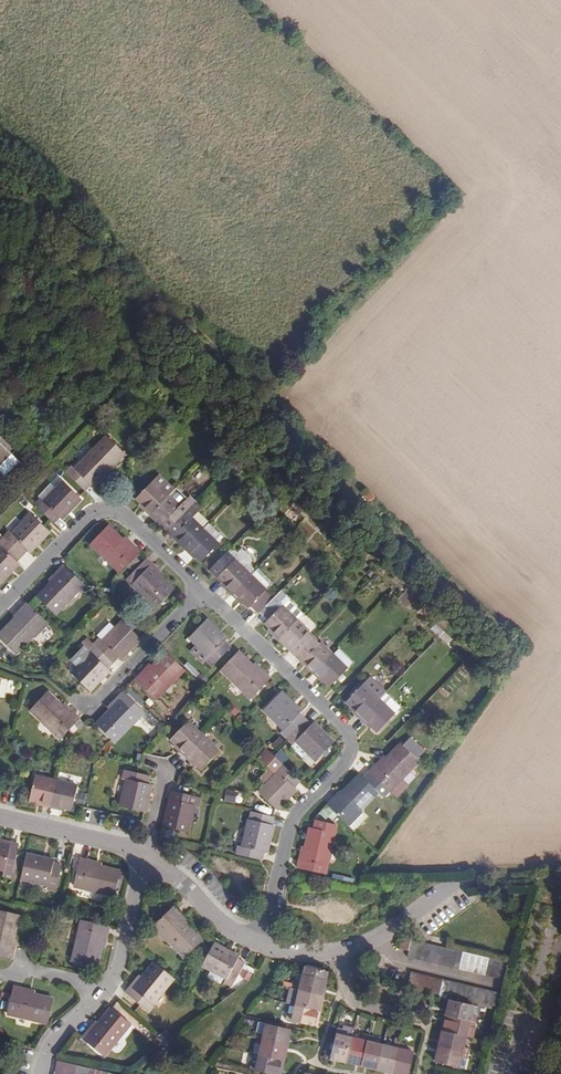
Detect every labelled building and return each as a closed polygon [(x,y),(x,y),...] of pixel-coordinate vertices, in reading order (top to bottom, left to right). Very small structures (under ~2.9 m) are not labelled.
[(13,485),(27,470),(12,454),(16,450),(1,436),(0,436),(0,472),(13,485)] [(112,467),(94,450),(75,471),(71,467),(66,473),(84,491),(89,485),(92,488),(112,467)] [(154,510),(171,493),(154,477),(137,494),(143,500),(147,505),(146,507),(152,512),(154,510)] [(82,499),(64,481),(44,503),(40,499),(34,505),(53,523),(59,517),(62,519),(82,499)] [(171,493),(154,510),(164,521),(162,523),(169,529),(184,513),(177,507),(181,503),(171,493)] [(162,523),(164,521),(154,510),(152,512),(162,523)] [(184,513),(169,529),(175,535),(177,532),(188,543),(205,525),(193,514),(189,518),(184,513)] [(10,531),(4,537),(22,555),(27,550),(30,552),(50,531),(32,515),(13,535),(10,531)] [(123,539),(107,524),(90,542),(121,571),(140,550),(135,545),(132,547),(123,539)] [(221,541),(205,525),(188,543),(185,545),(191,550),(193,548),(198,553),(204,558),(221,541)] [(188,543),(177,532),(175,535),(185,545),(188,543)] [(135,545),(126,536),(123,539),(132,547),(135,545)] [(22,555),(4,537),(0,541),(0,546),(1,547),(0,548),(0,584),(19,564),(17,562),(22,555)] [(186,549),(179,554),(186,564),(193,558),(186,549)] [(232,590),(252,570),(237,556),(220,574),(225,578),(230,583),(228,586),(232,590)] [(152,562),(147,557),(127,578),(158,606),(175,588),(159,573),(150,565),(152,562)] [(84,582),(63,562),(56,569),(60,572),(51,581),(37,597),(54,613),(84,582)] [(162,571),(152,562),(150,565),(159,573),(162,571)] [(60,572),(56,569),(48,578),(51,581),(60,572)] [(269,586),(252,570),(232,590),(238,596),(241,594),(246,599),(252,604),(269,586)] [(407,592),(400,597),(408,608),(415,602),(407,592)] [(26,601),(15,612),(19,615),(16,619),(0,636),(0,639),(14,653),(32,635),(34,638),(49,622),(26,601)] [(283,634),(300,616),(284,601),(267,619),(271,623),(278,629),(276,631),(280,636),(283,634)] [(300,616),(283,634),(294,644),(292,647),(297,652),(312,637),(306,631),(311,627),(300,616)] [(226,636),(206,617),(188,635),(208,655),(205,658),(211,664),(230,645),(223,639),(226,636)] [(93,643),(113,662),(118,656),(120,658),(141,637),(123,620),(116,626),(103,640),(100,636),(93,643)] [(116,626),(109,620),(96,633),(100,636),(103,640),(116,626)] [(278,629),(271,623),(269,625),(276,631),(278,629)] [(294,644),(283,634),(280,636),(292,647),(294,644)] [(306,656),(317,666),(334,648),(323,638),(319,643),(312,637),(297,652),(304,659),(306,656)] [(107,668),(113,662),(93,643),(87,649),(91,653),(72,673),(89,690),(109,670),(107,668)] [(341,644),(336,650),(349,663),(355,657),(341,644)] [(336,650),(334,648),(317,666),(315,669),(321,675),(323,672),(329,678),(333,682),(351,664),(349,663),(336,650)] [(253,664),(238,649),(221,667),(252,697),(272,677),(265,671),(263,673),(253,664)] [(185,669),(168,652),(153,668),(144,677),(140,673),(134,679),(156,699),(185,669)] [(317,666),(306,656),(304,659),(315,669),(317,666)] [(265,671),(256,662),(253,664),(263,673),(265,671)] [(153,668),(149,664),(140,673),(144,677),(153,668)] [(356,710),(362,715),(381,694),(388,687),(387,686),(388,686),(373,671),(348,696),(354,701),(359,707),(356,710)] [(388,687),(381,694),(395,708),(402,701),(388,687)] [(145,711),(123,690),(117,696),(121,700),(112,709),(96,725),(114,742),(145,711)] [(279,731),(286,737),(304,718),(298,713),(301,710),(280,690),(263,708),(283,728),(279,731)] [(62,705),(47,691),(30,708),(61,738),(81,717),(74,711),(71,714),(62,705)] [(395,708),(381,694),(362,715),(367,720),(370,717),(375,722),(379,726),(396,708),(395,708)] [(121,700),(117,696),(108,705),(112,709),(121,700)] [(359,707),(354,701),(351,704),(356,710),(359,707)] [(74,711),(65,702),(62,705),(71,714),(74,711)] [(304,718),(286,737),(292,743),(295,740),(306,750),(316,760),(333,742),(313,722),(311,724),(304,718)] [(178,750),(184,755),(204,735),(187,719),(170,737),(176,742),(181,746),(178,750)] [(204,735),(184,755),(190,761),(193,759),(197,763),(203,768),(220,750),(204,735)] [(417,763),(399,748),(388,759),(380,768),(376,764),(370,771),(390,791),(417,763)] [(316,760),(306,750),(300,756),(310,766),(316,760)] [(388,759),(384,756),(376,764),(380,768),(388,759)] [(301,781),(281,761),(275,768),(278,771),(258,792),(276,809),(296,789),(294,787),(301,781)] [(150,774),(123,769),(121,777),(127,778),(121,804),(146,810),(151,783),(148,782),(150,774)] [(378,791),(361,774),(343,793),(339,796),(337,794),(327,804),(349,825),(362,811),(360,809),(378,791)] [(42,807),(50,809),(56,780),(34,775),(29,799),(37,800),(43,802),(42,807)] [(56,780),(50,809),(57,811),(58,805),(64,807),(73,808),(78,784),(56,780)] [(202,796),(174,790),(172,798),(169,797),(163,825),(187,831),(194,803),(201,804),(202,796)] [(227,790),(225,801),(237,804),(239,792),(227,790)] [(250,818),(249,818),(243,846),(238,845),(236,852),(261,858),(262,851),(266,851),(272,823),(271,823),(273,815),(252,810),(250,818)] [(362,811),(349,825),(354,830),(367,816),(362,811)] [(338,822),(318,817),(316,827),(313,826),(308,846),(305,859),(300,858),(298,866),(326,872),(338,822)] [(12,870),(18,842),(10,840),(9,844),(0,842),(0,867),(12,870)] [(308,846),(303,844),(300,858),(305,859),(308,846)] [(52,860),(24,853),(18,877),(46,884),(46,888),(53,890),(59,864),(51,862),(52,860)] [(87,858),(79,856),(72,884),(113,894),(119,870),(99,865),(86,862),(87,858)] [(182,915),(172,904),(151,925),(165,940),(167,939),(184,957),(201,941),(183,921),(179,917),(182,915)] [(0,909),(0,955),(11,958),(14,944),(10,943),(11,939),(17,913),(0,909)] [(101,923),(73,917),(64,959),(87,964),(91,943),(94,929),(99,930),(101,923)] [(444,947),(445,948),(447,940),(433,937),(431,944),(431,945),(438,946),(444,947)] [(407,956),(413,957),(418,941),(411,940),(407,956)] [(425,943),(418,941),(413,957),(421,959),(425,943)] [(240,956),(214,942),(202,964),(213,970),(226,977),(228,978),(226,982),(233,986),(246,963),(238,959),(240,956)] [(427,961),(431,945),(431,944),(425,943),(421,959),(427,961)] [(438,946),(431,945),(427,961),(434,962),(438,946)] [(438,946),(434,962),(440,964),(444,947),(438,946)] [(451,949),(445,948),(444,947),(440,964),(447,965),(451,949)] [(460,968),(463,952),(457,950),(454,967),(460,968)] [(463,952),(460,968),(466,970),(470,953),(463,952)] [(476,955),(470,953),(466,970),(472,971),(476,955)] [(476,955),(472,971),(479,973),(483,956),(476,955)] [(483,956),(479,973),(486,974),(490,958),(483,956)] [(486,974),(492,976),(496,959),(490,958),(486,974)] [(492,976),(499,977),(502,961),(496,959),(492,976)] [(172,976),(154,960),(141,976),(133,987),(129,983),(123,990),(146,1009),(172,976)] [(502,961),(499,977),(505,979),(509,962),(502,961)] [(305,965),(303,973),(325,978),(327,970),(305,965)] [(226,977),(213,970),(209,976),(222,983),(226,977)] [(407,989),(414,990),(418,973),(410,971),(407,989)] [(141,976),(137,972),(129,983),(133,987),(141,976)] [(294,982),(293,987),(321,994),(325,978),(303,973),(300,984),(294,982)] [(424,974),(418,973),(414,990),(420,992),(424,974)] [(427,993),(431,976),(424,974),(420,992),(427,993)] [(427,993),(433,995),(438,978),(431,976),(427,993)] [(433,995),(439,996),(444,979),(438,978),(433,995)] [(442,997),(446,998),(450,980),(444,979),(439,996),(442,997)] [(446,998),(452,999),(456,982),(450,980),(446,998)] [(463,983),(456,982),(452,999),(458,1001),(463,983)] [(469,985),(463,983),(458,1001),(465,1002),(469,985)] [(22,987),(12,985),(6,1013),(47,1022),(53,999),(33,994),(21,991),(22,987)] [(465,1002),(472,1004),(476,986),(469,985),(465,1002)] [(476,1004),(479,1005),(482,988),(476,986),(472,1004),(476,1004)] [(295,1004),(318,1009),(321,994),(293,987),(291,993),(292,993),(298,994),(295,1004)] [(485,1007),(489,989),(482,988),(479,1005),(485,1007)] [(489,989),(485,1007),(491,1008),(496,991),(489,989)] [(502,992),(496,991),(491,1008),(498,1010),(502,992)] [(473,1014),(476,1004),(472,1004),(465,1002),(458,1001),(452,999),(449,1014),(478,1021),(480,1015),(473,1014)] [(318,1009),(295,1004),(293,1013),(287,1012),(286,1018),(314,1024),(318,1009)] [(129,1022),(109,1005),(96,1022),(88,1032),(85,1029),(79,1036),(102,1055),(129,1022)] [(445,1030),(468,1036),(470,1025),(477,1027),(478,1021),(449,1014),(445,1030)] [(96,1022),(93,1019),(85,1029),(88,1032),(96,1022)] [(265,1023),(258,1022),(256,1031),(263,1033),(265,1023)] [(255,1037),(283,1044),(287,1028),(265,1023),(263,1033),(256,1031),(255,1037)] [(329,1056),(344,1060),(350,1036),(340,1034),(341,1028),(336,1026),(329,1056)] [(157,1034),(167,1042),(173,1038),(161,1029),(157,1034)] [(364,1032),(351,1029),(350,1036),(362,1039),(363,1033),(364,1032)] [(468,1036),(445,1030),(441,1045),(471,1053),(472,1048),(465,1047),(468,1036)] [(361,1064),(368,1035),(363,1033),(362,1039),(350,1036),(344,1060),(361,1064)] [(162,1046),(167,1042),(157,1034),(152,1039),(162,1046)] [(376,1068),(382,1044),(373,1042),(375,1036),(368,1035),(361,1064),(376,1068)] [(279,1059),(283,1044),(255,1037),(254,1041),(260,1043),(258,1054),(279,1059)] [(254,1041),(251,1053),(258,1054),(260,1043),(254,1041)] [(376,1068),(392,1071),(399,1042),(394,1041),(393,1047),(382,1044),(376,1068)] [(392,1071),(405,1073),(408,1073),(413,1052),(403,1049),(404,1043),(399,1042),(392,1071)] [(469,1058),(471,1053),(441,1045),(437,1061),(460,1067),(463,1057),(469,1058)] [(258,1054),(251,1053),(249,1062),(256,1064),(258,1054)] [(279,1059),(258,1054),(256,1064),(249,1062),(248,1068),(276,1073),(279,1059)] [(58,1073),(59,1073),(62,1061),(56,1059),(53,1073),(58,1073)] [(62,1061),(59,1073),(66,1073),(68,1062),(62,1061)] [(66,1073),(73,1073),(75,1064),(68,1062),(66,1073)] [(75,1064),(73,1073),(81,1073),(82,1065),(75,1064)] [(82,1065),(81,1073),(87,1073),(89,1067),(82,1065)]
